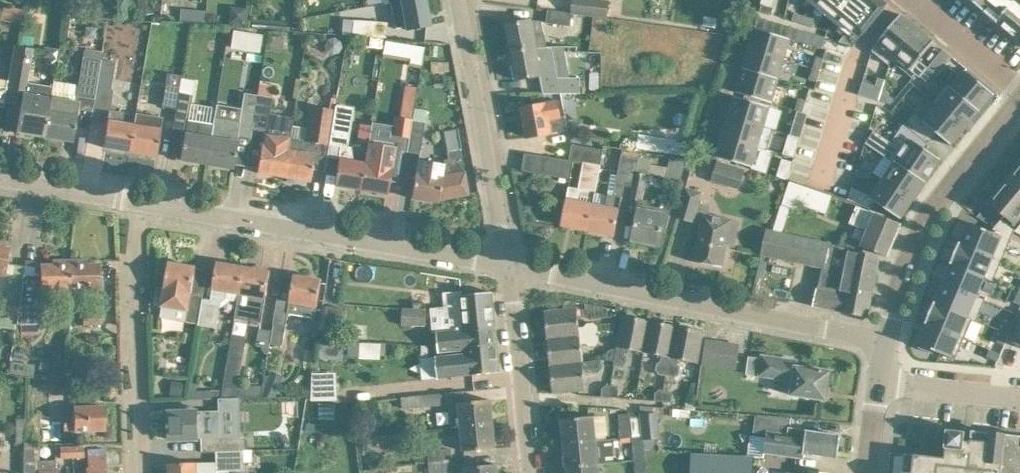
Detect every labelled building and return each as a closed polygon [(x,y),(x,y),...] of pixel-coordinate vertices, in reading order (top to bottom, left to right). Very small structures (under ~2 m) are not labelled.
[(153,13),(150,0),(137,0),(140,16),(153,13)] [(390,3),(395,28),(405,26),(405,29),(430,24),(425,0),(406,0),(390,3)] [(594,0),(573,0),(571,13),(607,18),(609,2),(594,0)] [(853,32),(860,37),(888,3),(884,0),(814,0),(853,32)] [(984,12),(990,5),(1002,16),(997,22),(1019,41),(1019,0),(970,0),(984,12)] [(762,4),(759,11),(771,15),(773,8),(762,4)] [(19,23),(21,9),(3,6),(1,20),(19,23)] [(204,24),(206,10),(192,10),(192,23),(204,24)] [(569,26),(571,13),(548,10),(546,22),(569,26)] [(794,12),(792,21),(812,27),(815,18),(794,12)] [(873,48),(872,51),(888,64),(892,60),(891,60),(918,28),(901,14),(873,48)] [(702,26),(716,28),(717,18),(704,16),(702,26)] [(758,17),(755,28),(790,39),(822,48),(823,43),(825,37),(758,17)] [(507,24),(512,52),(535,47),(545,46),(541,21),(529,20),(507,24)] [(386,22),(362,21),(362,36),(385,38),(386,22)] [(755,28),(749,48),(784,59),(790,39),(755,28)] [(918,28),(891,60),(892,60),(913,78),(916,74),(920,77),(928,67),(918,60),(934,41),(918,28)] [(234,31),(231,49),(259,53),(262,36),(234,31)] [(847,33),(839,42),(848,44),(849,44),(854,38),(850,35),(847,32),(847,33)] [(535,47),(512,52),(517,79),(540,75),(543,93),(580,93),(580,76),(570,77),(563,45),(545,46),(535,47)] [(18,46),(7,103),(20,106),(16,132),(44,137),(49,109),(48,109),(50,97),(52,87),(26,83),(29,62),(32,49),(22,47),(18,46)] [(46,58),(45,67),(55,69),(57,58),(53,57),(54,49),(44,47),(42,57),(46,58)] [(749,48),(743,67),(779,78),(784,59),(749,48)] [(813,54),(811,62),(822,65),(825,58),(813,54)] [(95,88),(99,60),(83,57),(76,95),(93,97),(95,88)] [(99,60),(95,88),(109,90),(114,62),(99,60)] [(940,60),(932,69),(938,74),(946,65),(940,60)] [(811,62),(809,70),(820,73),(822,65),(811,62)] [(432,64),(432,73),(448,73),(448,64),(432,64)] [(743,67),(736,92),(771,103),(779,78),(743,67)] [(927,68),(921,76),(927,81),(933,73),(927,68)] [(952,86),(951,87),(979,111),(994,94),(965,70),(952,86)] [(182,75),(168,73),(163,102),(177,104),(181,82),(181,81),(182,75)] [(137,105),(141,81),(141,79),(131,77),(126,104),(137,105)] [(150,82),(141,81),(137,105),(146,107),(150,82)] [(181,82),(177,104),(175,114),(187,117),(191,95),(191,94),(193,84),(181,81),(181,82)] [(283,176),(289,138),(272,136),(274,130),(266,129),(268,115),(271,97),(273,86),(259,83),(257,95),(250,139),(249,145),(261,147),(257,170),(257,172),(283,176)] [(948,83),(933,102),(937,105),(937,104),(966,128),(979,111),(951,87),(952,86),(948,83)] [(875,85),(871,98),(879,101),(879,100),(881,93),(883,87),(875,85)] [(238,120),(214,116),(213,124),(206,164),(233,168),(233,167),(238,137),(250,139),(257,95),(243,93),(240,110),(238,120)] [(881,93),(879,100),(891,104),(896,98),(881,93)] [(735,96),(729,116),(764,126),(770,107),(770,106),(735,96)] [(77,114),(76,114),(78,101),(50,97),(48,109),(49,109),(44,137),(72,141),(77,114)] [(531,97),(533,106),(523,108),(528,137),(567,130),(562,100),(546,103),(545,98),(531,97)] [(799,98),(795,110),(803,112),(806,101),(799,98)] [(915,113),(905,124),(928,143),(937,133),(951,145),(966,128),(937,104),(937,105),(924,120),(915,113)] [(109,109),(106,127),(103,146),(129,151),(133,125),(122,123),(124,111),(109,109)] [(892,109),(887,115),(896,123),(901,116),(892,109)] [(133,125),(129,151),(156,155),(162,118),(136,113),(133,125)] [(729,116),(723,135),(758,146),(758,147),(767,150),(774,129),(764,126),(729,116)] [(395,117),(392,134),(408,136),(411,120),(395,117)] [(333,118),(329,145),(341,147),(345,119),(333,118)] [(183,139),(180,159),(206,164),(213,124),(198,122),(186,120),(183,139)] [(408,136),(406,152),(419,154),(424,122),(411,120),(408,136)] [(793,124),(790,131),(802,135),(804,127),(793,124)] [(360,128),(357,142),(368,144),(369,138),(370,130),(368,130),(360,128)] [(790,131),(788,139),(800,142),(802,135),(790,131)] [(874,131),(865,143),(894,162),(895,161),(925,182),(941,159),(910,138),(902,150),(874,131)] [(723,135),(716,156),(752,167),(758,147),(758,146),(723,135)] [(678,141),(678,139),(666,137),(663,153),(682,156),(684,142),(678,141)] [(289,138),(283,176),(310,181),(314,155),(315,147),(305,145),(305,141),(289,138)] [(365,163),(361,189),(387,194),(389,181),(396,182),(403,144),(369,138),(368,144),(365,163)] [(569,160),(573,160),(601,165),(603,149),(572,144),(569,160)] [(417,159),(414,178),(411,197),(438,202),(438,199),(468,194),(460,149),(446,151),(448,160),(445,159),(444,164),(417,159)] [(573,160),(569,160),(544,156),(542,174),(569,178),(573,160)] [(337,165),(334,185),(361,189),(365,163),(338,159),(337,165)] [(1019,187),(1019,159),(1018,161),(1018,167),(1009,178),(1019,187)] [(894,162),(883,179),(913,200),(925,182),(895,161),(894,162)] [(784,167),(781,178),(788,180),(792,169),(784,167)] [(856,170),(854,176),(870,178),(871,173),(857,168),(856,170)] [(595,192),(588,230),(614,235),(624,185),(632,187),(635,172),(618,170),(618,174),(611,173),(608,194),(595,192)] [(632,187),(630,198),(640,200),(632,239),(660,244),(663,227),(666,228),(673,204),(666,202),(664,208),(647,204),(648,200),(642,199),(647,174),(635,172),(632,187)] [(710,185),(737,190),(739,177),(712,173),(710,185)] [(989,203),(1014,224),(1019,217),(1019,187),(1009,178),(989,203)] [(883,179),(870,198),(901,219),(913,200),(883,179)] [(825,212),(831,195),(790,181),(784,198),(825,212)] [(588,230),(595,192),(569,186),(561,225),(588,230)] [(677,216),(693,221),(694,220),(699,203),(703,192),(686,187),(677,216)] [(734,247),(739,221),(732,219),(732,218),(708,214),(710,206),(699,203),(694,220),(701,222),(693,261),(722,267),(727,246),(734,247)] [(857,205),(849,224),(867,231),(861,246),(887,257),(901,223),(857,205)] [(968,222),(959,242),(993,257),(1002,236),(968,222)] [(767,228),(765,235),(761,254),(823,267),(818,288),(817,288),(814,305),(867,317),(879,257),(860,253),(860,252),(767,228)] [(959,242),(951,262),(985,277),(993,257),(959,242)] [(10,276),(6,301),(1,301),(0,309),(0,327),(15,329),(16,323),(22,275),(24,266),(7,263),(9,248),(0,246),(0,275),(10,276)] [(22,275),(16,323),(42,322),(41,293),(71,292),(70,260),(52,261),(52,264),(40,265),(40,274),(22,275)] [(87,260),(70,260),(71,292),(101,291),(100,263),(87,264),(87,260)] [(192,296),(196,267),(169,262),(165,287),(157,286),(154,304),(190,310),(192,296)] [(203,298),(199,325),(216,328),(220,303),(225,298),(227,291),(239,293),(244,267),(217,262),(211,299),(203,298)] [(951,262),(943,282),(976,297),(985,277),(951,262)] [(252,321),(262,323),(270,271),(244,267),(239,293),(235,318),(252,321)] [(288,313),(315,317),(321,279),(294,275),(290,300),(278,298),(273,331),(270,343),(282,346),(288,313)] [(943,282),(934,302),(968,316),(976,297),(943,282)] [(324,292),(323,301),(338,302),(338,297),(331,296),(331,293),(324,292)] [(462,306),(431,309),(433,333),(436,333),(441,332),(465,331),(477,330),(477,325),(495,322),(492,292),(461,295),(462,306)] [(199,325),(203,298),(192,296),(190,310),(188,322),(198,323),(198,325),(199,325)] [(545,311),(546,325),(544,328),(544,334),(547,335),(547,338),(598,333),(597,326),(593,322),(587,323),(584,326),(579,327),(577,308),(575,308),(576,301),(568,300),(565,302),(563,310),(545,311)] [(934,302),(926,322),(960,336),(968,316),(934,302)] [(402,308),(402,325),(426,326),(427,309),(402,308)] [(102,311),(84,310),(83,324),(102,324),(102,311)] [(623,315),(617,349),(614,361),(614,365),(622,367),(626,364),(627,357),(625,354),(626,348),(644,352),(650,320),(637,317),(635,315),(630,314),(627,315),(623,315)] [(1006,319),(1001,330),(1009,334),(1014,323),(1006,319)] [(650,320),(644,352),(661,355),(661,360),(657,363),(656,370),(658,374),(667,376),(677,325),(674,324),(672,322),(666,321),(664,323),(650,320)] [(441,332),(436,333),(437,353),(466,351),(467,353),(498,350),(495,322),(477,325),(477,330),(465,331),(441,332)] [(926,322),(917,343),(951,357),(960,336),(926,322)] [(677,325),(667,376),(674,377),(678,374),(680,368),(677,364),(678,359),(697,362),(703,330),(689,328),(688,325),(682,324),(680,326),(677,325)] [(270,343),(273,331),(259,329),(257,344),(269,347),(270,343)] [(1001,330),(997,342),(1005,345),(1009,334),(1001,330)] [(598,333),(547,338),(548,341),(546,344),(546,349),(549,351),(550,366),(601,360),(600,359),(583,362),(581,343),(585,343),(589,346),(596,345),(599,342),(598,333)] [(246,338),(231,336),(229,347),(244,350),(246,338)] [(707,338),(703,364),(736,369),(740,342),(707,338)] [(380,347),(362,346),(361,360),(379,361),(380,347)] [(606,359),(614,361),(617,349),(613,348),(608,351),(606,359)] [(989,349),(986,356),(997,361),(1001,354),(990,349),(989,349)] [(467,354),(433,357),(434,376),(435,378),(480,374),(500,372),(498,350),(467,353),(467,354)] [(749,357),(747,373),(793,380),(791,395),(806,397),(826,400),(831,371),(796,366),(797,360),(762,355),(762,359),(749,357)] [(601,360),(550,366),(550,368),(548,370),(549,376),(551,378),(553,393),(586,389),(584,370),(588,370),(592,373),(598,372),(602,368),(601,360)] [(9,373),(33,376),(35,364),(11,361),(9,373)] [(39,361),(39,368),(47,369),(48,362),(39,361)] [(263,385),(261,397),(275,397),(283,376),(272,371),(266,385),(263,385)] [(240,375),(225,372),(223,386),(223,390),(221,398),(261,397),(263,385),(238,386),(240,375)] [(314,373),(314,391),(340,391),(339,372),(314,373)] [(184,384),(172,382),(170,394),(182,397),(184,384)] [(187,399),(205,399),(219,399),(221,398),(223,390),(197,391),(196,384),(190,384),(187,399)] [(602,388),(601,396),(610,397),(612,385),(606,384),(602,388)] [(612,385),(610,397),(618,398),(618,390),(614,385),(612,385)] [(655,392),(654,401),(663,401),(665,389),(660,389),(655,392)] [(665,389),(663,401),(671,402),(672,394),(668,389),(665,389)] [(446,393),(404,397),(405,408),(447,404),(446,393)] [(491,399),(459,402),(461,427),(493,424),(491,399)] [(73,417),(63,417),(63,437),(64,437),(67,437),(75,437),(75,431),(105,430),(104,406),(84,406),(73,407),(73,415),(73,417)] [(181,411),(168,412),(169,439),(189,439),(199,438),(203,438),(220,438),(219,410),(194,411),(194,407),(181,407),(181,411)] [(657,411),(642,413),(645,439),(644,439),(645,449),(659,451),(658,437),(660,437),(657,411)] [(633,437),(631,413),(620,414),(622,438),(633,437)] [(562,419),(564,443),(597,440),(595,416),(562,419)] [(15,444),(23,444),(24,418),(15,418),(15,444)] [(307,422),(307,430),(315,431),(316,423),(307,422)] [(493,424),(461,427),(464,451),(496,448),(493,424)] [(749,456),(752,457),(763,458),(764,452),(804,458),(805,454),(837,458),(840,435),(789,428),(788,437),(766,434),(766,438),(752,436),(749,456)] [(971,430),(970,441),(964,441),(965,431),(946,429),(944,457),(905,453),(902,472),(1019,472),(1019,435),(971,430)] [(620,462),(635,460),(646,459),(645,449),(644,439),(644,436),(633,437),(634,444),(618,445),(620,462)] [(220,438),(203,438),(204,450),(204,452),(216,452),(244,451),(244,449),(244,437),(220,438)] [(597,440),(564,443),(567,467),(599,464),(597,440)] [(24,443),(23,472),(34,472),(34,443),(24,443)] [(73,458),(72,446),(59,447),(59,459),(73,458)] [(83,446),(72,446),(73,458),(83,458),(83,446)] [(89,449),(89,468),(89,472),(106,472),(106,449),(89,449)] [(451,449),(416,453),(416,457),(420,457),(420,463),(429,462),(452,460),(451,449)] [(170,463),(170,472),(217,472),(217,471),(244,470),(244,451),(216,452),(217,462),(212,462),(196,462),(190,462),(170,463)] [(364,459),(371,468),(379,461),(372,452),(364,459)] [(752,457),(691,454),(690,472),(752,472),(752,457)] [(635,460),(636,472),(647,472),(646,459),(635,460)] [(38,461),(38,472),(55,472),(55,468),(54,468),(54,460),(38,461)] [(429,462),(430,472),(435,472),(453,471),(452,460),(429,462)] [(466,472),(498,472),(497,464),(465,467),(466,472)] [(567,467),(567,472),(600,472),(599,464),(567,467)]
